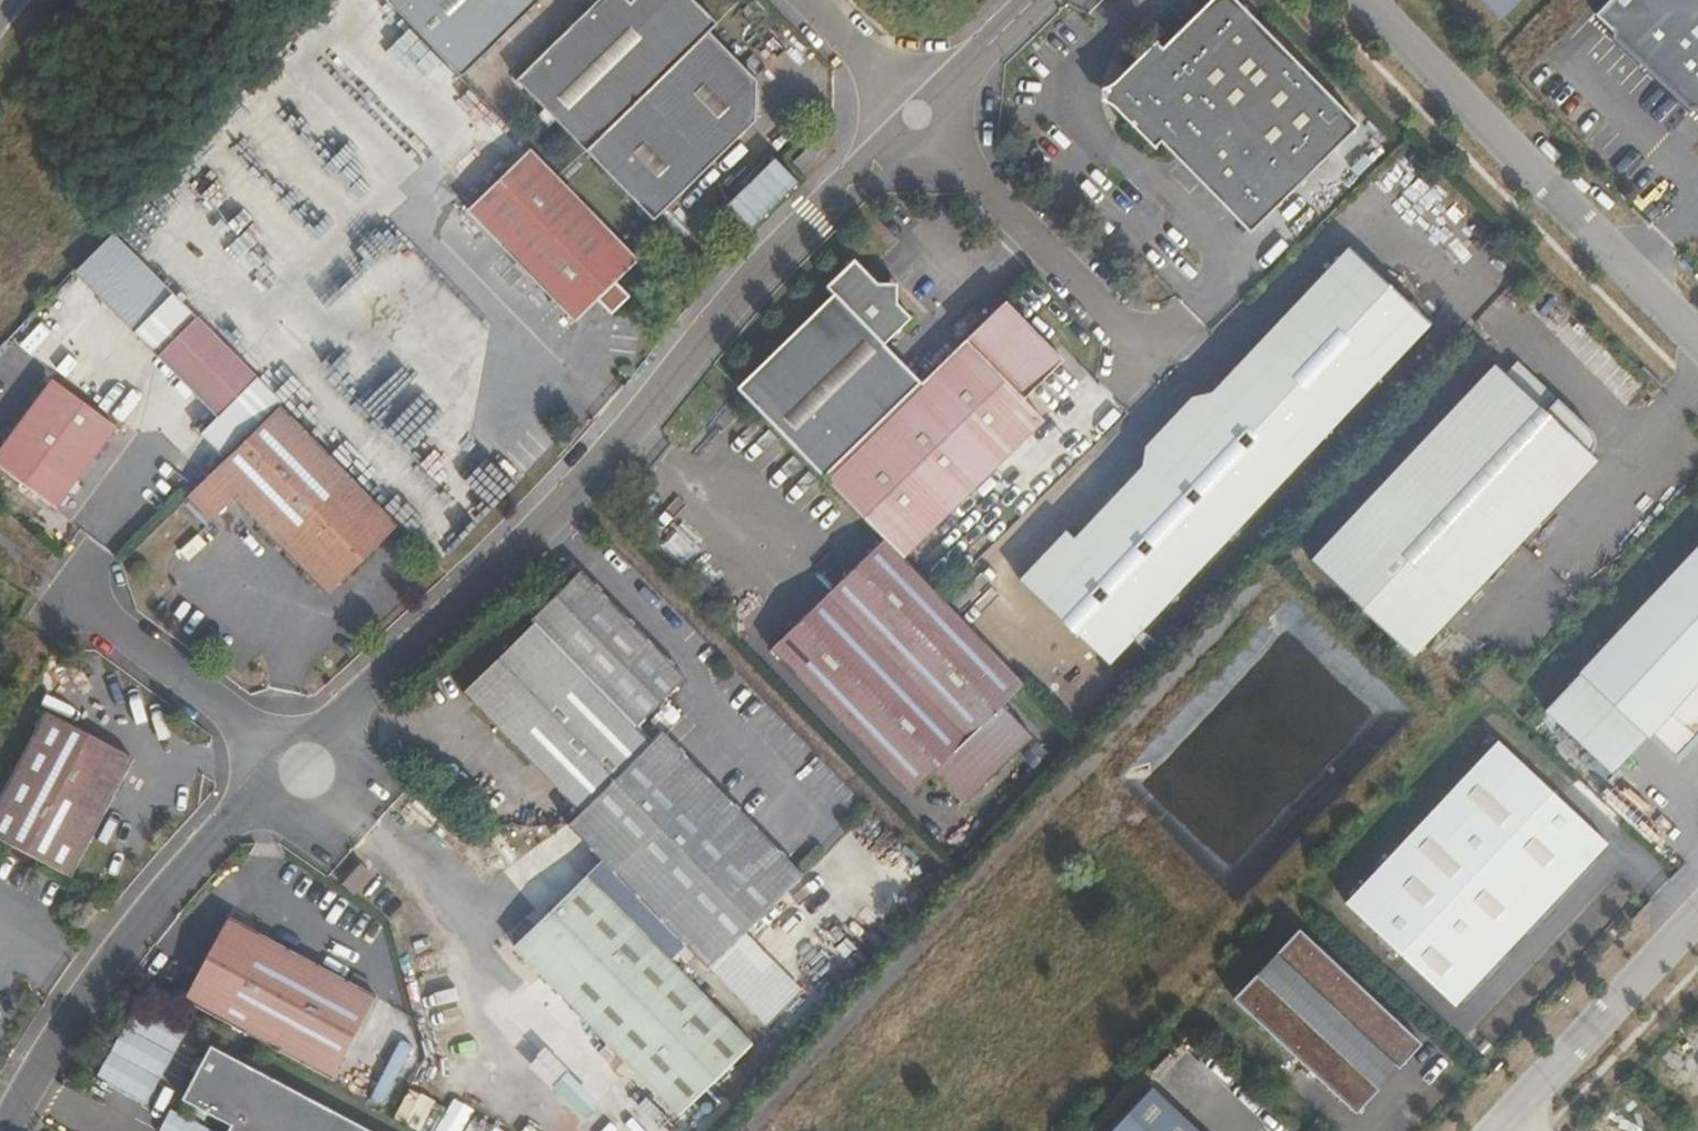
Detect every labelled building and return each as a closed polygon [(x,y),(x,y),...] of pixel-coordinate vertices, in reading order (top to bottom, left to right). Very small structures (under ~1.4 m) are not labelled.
[(460,75),(539,0),(385,0),(460,75)] [(715,21),(694,0),(596,0),(518,75),(589,148),(706,31),(715,21)] [(1235,0),(1208,0),(1160,48),(1153,40),(1128,65),(1130,84),(1127,97),(1115,115),(1146,145),(1154,137),(1246,230),(1359,121),(1235,0)] [(1517,0),(1472,0),(1494,23),(1517,0)] [(1589,16),(1697,117),(1697,0),(1604,0),(1589,16)] [(752,120),(754,77),(706,31),(589,148),(656,216),(752,120)] [(1115,115),(1127,97),(1130,84),(1128,65),(1105,88),(1102,103),(1115,115)] [(639,257),(527,144),(463,208),(574,320),(596,299),(608,312),(628,293),(615,281),(639,257)] [(1428,318),(1346,239),(1322,264),(1404,342),(1428,318)] [(821,473),(917,377),(881,343),(906,318),(890,301),(889,281),(868,279),(849,260),(824,286),(829,291),(734,385),(821,473)] [(1275,480),(1404,342),(1322,264),(1207,388),(1188,390),(1275,480)] [(899,551),(1040,413),(1021,392),(1055,359),(1055,347),(1001,294),(917,377),(821,473),(899,551)] [(254,376),(193,316),(153,356),(214,417),(254,376)] [(1552,398),(1512,360),(1501,372),(1540,410),(1552,398)] [(1408,658),(1593,458),(1586,453),(1590,445),(1591,436),(1587,432),(1552,398),(1540,410),(1501,372),(1489,362),(1304,557),(1408,658)] [(265,410),(277,397),(254,376),(242,389),(265,410)] [(109,422),(47,378),(0,445),(0,469),(51,505),(109,422)] [(1275,480),(1188,390),(1188,407),(1168,414),(1162,437),(1144,439),(1142,458),(1072,530),(1064,522),(1016,572),(1106,660),(1275,480)] [(396,518),(278,401),(207,471),(232,496),(312,577),(338,576),(396,518)] [(232,496),(207,471),(182,496),(206,521),(232,496)] [(1034,692),(877,535),(766,647),(908,789),(930,767),(960,798),(1028,732),(1012,714),(1034,692)] [(1543,711),(1609,775),(1667,713),(1681,697),(1697,712),(1697,548),(1543,711)] [(685,676),(580,567),(532,616),(535,619),(636,723),(685,676)] [(636,723),(535,619),(460,691),(578,809),(650,737),(644,730),(636,723)] [(1681,697),(1667,713),(1694,737),(1697,733),(1697,712),(1681,697)] [(135,758),(42,710),(0,790),(0,839),(71,877),(135,758)] [(801,871),(661,728),(656,733),(649,725),(644,730),(650,737),(578,809),(567,821),(707,964),(743,929),(801,871)] [(1454,1005),(1604,843),(1495,743),(1344,906),(1454,1005)] [(749,1036),(581,871),(509,943),(675,1106),(749,1036)] [(376,994),(229,916),(184,1000),(332,1079),(376,994)] [(800,987),(743,929),(707,964),(765,1022),(800,987)] [(1413,1037),(1293,930),(1229,1000),(1354,1114),(1386,1080),(1380,1074),(1413,1037)] [(1386,1080),(1420,1043),(1413,1037),(1380,1074),(1386,1080)] [(210,1045),(204,1056),(195,1072),(178,1101),(227,1128),(226,1130),(366,1130),(210,1045)] [(195,1072),(204,1056),(192,1052),(185,1067),(195,1072)] [(1152,1086),(1109,1130),(1199,1130),(1152,1086)]
